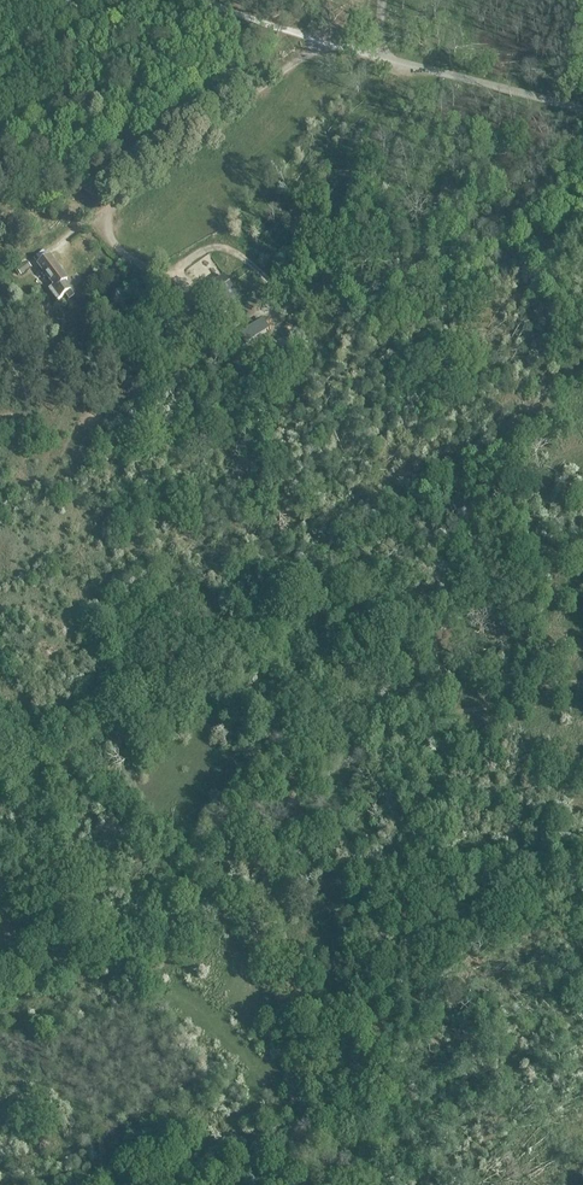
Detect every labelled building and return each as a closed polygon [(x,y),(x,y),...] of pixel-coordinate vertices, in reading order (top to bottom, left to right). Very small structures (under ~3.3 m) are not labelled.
[(71,299),(76,295),(72,290),(73,289),(67,281),(69,279),(51,256),(40,265),(56,285),(51,289),(59,300),(67,293),(71,299)] [(21,274),(22,275),(32,267),(24,257),(14,265),(13,264),(8,268),(15,278),(21,274)] [(227,276),(203,293),(219,315),(243,298),(227,276)] [(257,335),(270,329),(265,317),(252,323),(257,335)] [(248,341),(257,337),(251,325),(242,330),(248,341)]
